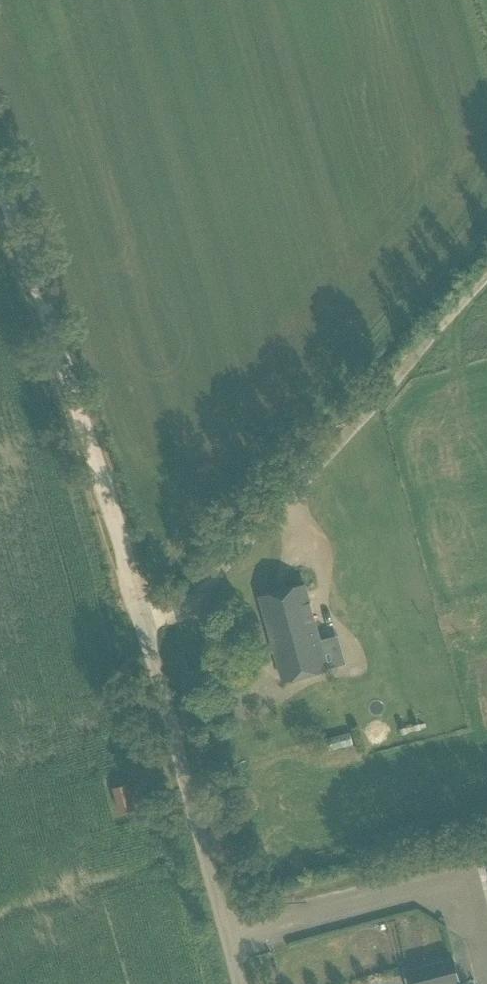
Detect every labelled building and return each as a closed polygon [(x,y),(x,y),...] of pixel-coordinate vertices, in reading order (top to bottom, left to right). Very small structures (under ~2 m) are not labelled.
[(260,597),(283,682),(340,667),(329,627),(317,630),(305,585),(260,597)] [(114,788),(121,814),(136,810),(129,784),(114,788)] [(409,983),(460,983),(454,959),(405,972),(409,983)]
